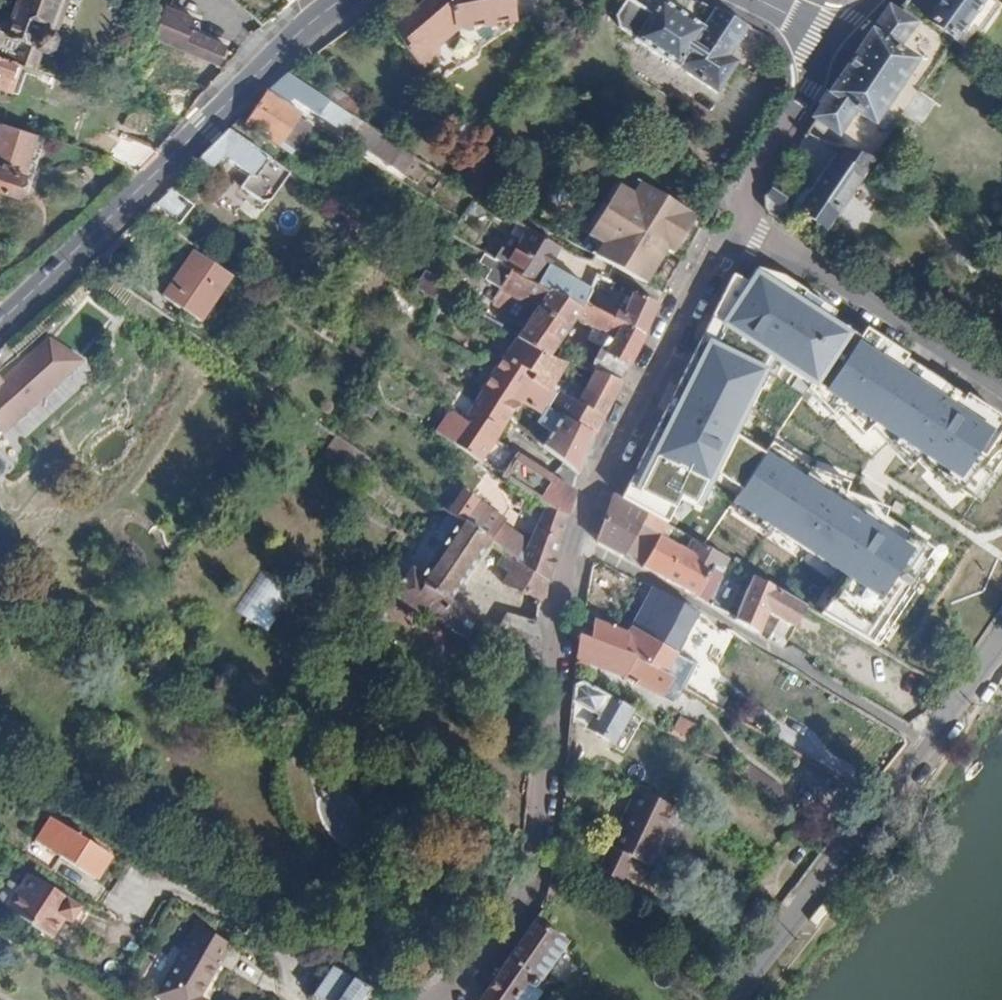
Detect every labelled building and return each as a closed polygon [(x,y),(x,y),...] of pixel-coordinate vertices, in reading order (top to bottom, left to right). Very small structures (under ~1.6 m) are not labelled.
[(13,60),(35,67),(42,47),(47,48),(53,46),(56,36),(52,28),(49,28),(58,0),(18,0),(13,13),(6,31),(0,29),(0,55),(13,60)] [(398,28),(407,45),(425,66),(438,55),(435,40),(453,25),(468,32),(488,28),(486,21),(516,16),(513,0),(429,0),(398,28)] [(616,21),(615,25),(634,38),(651,12),(632,0),(630,0),(616,21)] [(674,68),(676,66),(711,90),(733,60),(728,56),(748,27),(747,26),(713,8),(712,10),(702,25),(663,0),(659,0),(651,12),(634,38),(633,40),(674,68)] [(927,21),(954,39),(983,0),(942,0),(927,21)] [(889,9),(814,119),(817,121),(835,133),(865,93),(896,51),(913,27),(894,13),(889,9)] [(6,31),(13,13),(6,11),(0,15),(0,29),(6,31)] [(148,31),(143,54),(146,56),(212,70),(217,47),(179,39),(181,27),(150,20),(150,22),(141,21),(140,29),(148,31)] [(865,93),(835,133),(839,135),(855,111),(874,124),(915,64),(896,51),(865,93)] [(2,89),(13,60),(0,55),(0,88),(2,89)] [(269,93),(302,115),(308,107),(400,167),(408,154),(301,82),(290,74),(269,93)] [(65,78),(62,89),(82,95),(85,85),(65,78)] [(916,90),(902,110),(923,123),(936,103),(916,90)] [(246,126),(277,148),(283,141),(295,148),(313,122),(302,115),(269,93),(246,126)] [(13,197),(33,135),(0,125),(0,193),(13,197)] [(229,131),(191,160),(201,172),(220,157),(250,177),(255,180),(269,159),(229,131)] [(847,150),(838,160),(859,175),(873,156),(852,142),(847,148),(847,150)] [(835,158),(811,193),(839,211),(862,177),(859,175),(838,160),(835,158)] [(250,177),(243,187),(265,202),(268,202),(272,201),(274,200),(291,174),(269,159),(255,180),(250,177)] [(168,183),(151,201),(178,219),(191,199),(168,183)] [(769,197),(785,207),(793,195),(777,184),(769,197)] [(618,190),(586,239),(602,248),(595,259),(614,270),(644,287),(663,255),(670,258),(694,219),(638,185),(631,197),(618,190)] [(504,227),(510,230),(514,223),(507,220),(504,227)] [(526,230),(507,262),(503,259),(506,252),(479,236),(472,248),(479,252),(502,266),(532,287),(541,273),(551,279),(555,273),(550,270),(559,251),(535,236),(526,230)] [(193,248),(163,294),(199,318),(229,273),(193,248)] [(497,286),(489,301),(526,322),(515,339),(546,357),(573,318),(581,326),(591,329),(586,340),(600,347),(598,352),(602,355),(592,373),(618,382),(642,336),(612,319),(585,305),(578,314),(532,287),(502,266),(479,252),(474,260),(487,268),(482,276),(497,286)] [(803,382),(837,332),(746,272),(712,323),(803,382)] [(541,273),(532,287),(578,314),(585,305),(590,293),(555,273),(551,279),(541,273)] [(417,274),(412,289),(432,296),(437,281),(417,274)] [(619,306),(612,319),(642,336),(657,306),(631,294),(624,308),(619,306)] [(845,340),(811,399),(982,501),(1001,470),(1001,434),(998,431),(1001,426),(1001,424),(955,391),(952,395),(897,362),(905,357),(857,326),(845,340)] [(75,359),(44,335),(0,380),(0,428),(75,359)] [(690,504),(756,371),(699,338),(628,485),(690,504)] [(515,339),(504,357),(534,375),(546,357),(515,339)] [(502,361),(484,388),(512,408),(521,395),(530,381),(534,375),(504,357),(502,361)] [(566,364),(560,375),(574,385),(583,370),(566,364)] [(592,373),(577,404),(554,393),(553,392),(545,406),(562,417),(593,437),(620,383),(618,382),(592,373)] [(530,381),(521,395),(544,408),(545,406),(553,392),(549,390),(530,381)] [(436,427),(480,458),(494,437),(508,415),(512,408),(484,388),(466,417),(450,406),(436,427)] [(544,408),(536,423),(545,430),(537,441),(543,446),(562,417),(545,406),(544,408)] [(562,417),(543,446),(578,476),(593,437),(562,417)] [(321,447),(351,468),(362,452),(332,431),(321,447)] [(494,437),(480,458),(478,462),(494,474),(496,471),(501,474),(516,452),(494,437)] [(900,531),(768,450),(731,508),(839,574),(816,612),(880,652),(945,547),(911,526),(900,531)] [(522,490),(541,504),(566,519),(574,492),(573,491),(516,452),(501,474),(522,490)] [(535,523),(522,549),(496,532),(502,523),(458,494),(446,511),(489,541),(517,560),(546,580),(566,519),(541,504),(522,490),(511,507),(535,523)] [(649,493),(641,511),(660,522),(670,503),(649,493)] [(613,495),(596,543),(623,557),(640,525),(659,535),(665,525),(660,522),(641,511),(634,507),(613,495)] [(411,566),(393,593),(424,615),(427,611),(537,688),(543,630),(536,627),(509,616),(498,633),(449,598),(489,541),(446,511),(443,508),(440,513),(445,517),(437,529),(447,536),(421,574),(411,566)] [(659,535),(642,567),(703,601),(720,570),(684,549),(659,535)] [(684,549),(720,570),(725,559),(690,539),(684,549)] [(517,560),(503,581),(538,601),(546,601),(546,580),(517,560)] [(263,630),(288,590),(259,573),(234,612),(263,630)] [(752,575),(735,618),(734,622),(756,634),(769,613),(793,627),(805,605),(752,575)] [(653,591),(630,627),(631,629),(628,647),(634,651),(644,635),(674,654),(695,613),(653,591)] [(577,640),(575,662),(623,678),(624,673),(632,677),(630,681),(664,699),(675,680),(664,674),(674,654),(644,635),(634,651),(628,647),(631,629),(630,627),(629,628),(593,622),(589,641),(577,640)] [(706,654),(698,668),(695,666),(682,690),(694,697),(707,674),(712,677),(716,669),(723,657),(719,655),(732,633),(725,629),(715,631),(715,630),(703,651),(706,654)] [(571,704),(597,719),(590,731),(612,744),(631,712),(582,683),(573,687),(571,704)] [(675,715),(665,732),(688,746),(698,729),(675,715)] [(639,869),(670,805),(631,786),(591,870),(619,883),(628,864),(639,869)] [(56,822),(41,845),(52,852),(66,828),(56,822)] [(52,852),(99,882),(113,860),(66,828),(52,852)] [(17,852),(42,868),(52,852),(41,845),(27,835),(17,852)] [(552,872),(546,893),(557,897),(563,876),(552,872)] [(25,875),(3,909),(12,915),(34,881),(25,875)] [(34,881),(12,915),(47,938),(61,918),(68,921),(76,908),(34,881)] [(237,948),(190,922),(151,993),(164,999),(208,999),(237,948)] [(494,981),(482,999),(517,999),(524,989),(529,982),(537,987),(539,988),(566,945),(532,923),(494,981)] [(311,997),(314,999),(364,999),(370,992),(328,967),(311,997)] [(529,982),(524,989),(530,993),(533,993),(537,987),(529,982)]
